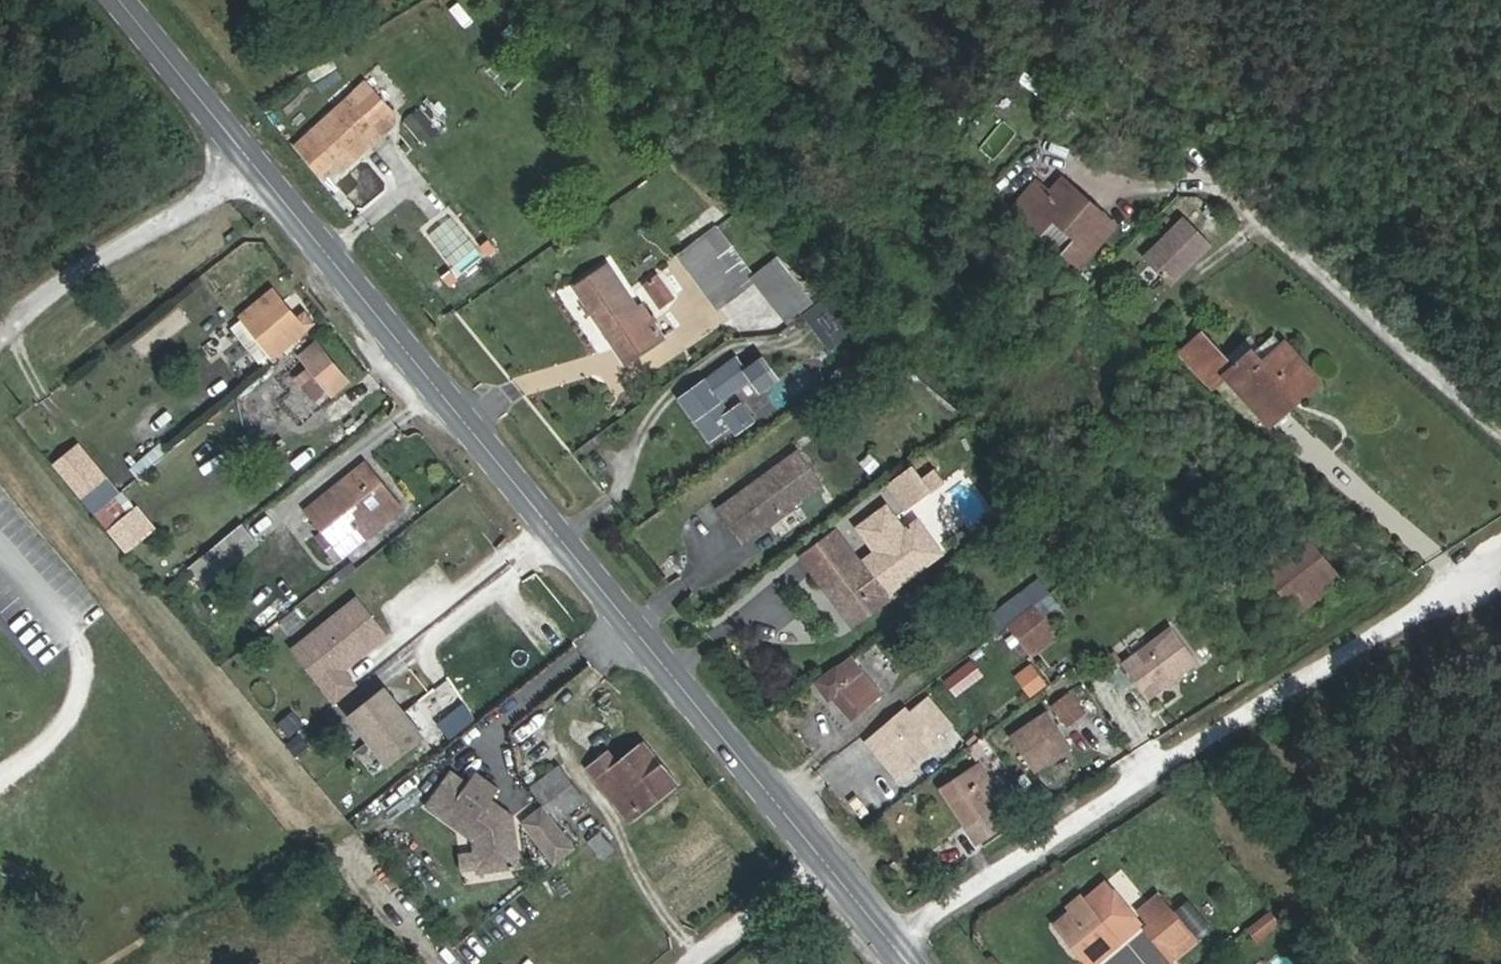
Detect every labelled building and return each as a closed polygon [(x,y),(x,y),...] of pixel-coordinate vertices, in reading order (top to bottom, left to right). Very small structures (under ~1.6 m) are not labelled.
[(454,5),(478,27),(487,17),(469,0),(459,0),(454,5)] [(1026,71),(1013,91),(1032,103),(1044,83),(1026,71)] [(382,110),(361,86),(349,97),(370,120),(382,110)] [(371,126),(373,124),(370,120),(349,97),(348,96),(294,146),(318,173),(332,160),(371,126)] [(440,130),(420,106),(403,121),(423,145),(440,130)] [(340,169),(379,134),(371,126),(332,160),(340,169)] [(1116,225),(1062,177),(1049,192),(1025,219),(1041,233),(1053,219),(1077,239),(1064,253),(1080,267),(1116,225)] [(1025,219),(1049,192),(1036,180),(1012,207),(1025,219)] [(1077,239),(1053,219),(1041,233),(1064,253),(1077,239)] [(1139,269),(1167,294),(1181,278),(1180,273),(1184,269),(1187,271),(1205,250),(1177,226),(1139,269)] [(756,280),(716,228),(705,236),(745,288),(756,280)] [(745,288),(705,236),(680,254),(720,307),(745,288)] [(488,275),(498,267),(491,258),(481,266),(488,275)] [(639,310),(609,265),(575,287),(593,314),(626,363),(665,338),(644,306),(639,310)] [(807,303),(776,265),(756,280),(787,319),(807,303)] [(676,298),(658,273),(642,285),(660,310),(676,298)] [(307,330),(297,318),(274,290),(241,317),(243,319),(231,328),(260,363),(271,354),(274,357),(307,330)] [(869,334),(827,298),(826,298),(825,298),(802,315),(830,351),(850,335),(856,343),(869,334)] [(315,323),(305,311),(297,318),(307,330),(315,323)] [(1286,399),(1313,375),(1285,343),(1284,344),(1263,363),(1253,352),(1260,346),(1256,342),(1231,365),(1225,358),(1202,332),(1181,351),(1213,387),(1227,375),(1271,423),(1291,405),(1286,399)] [(1284,344),(1274,333),(1260,346),(1253,352),(1263,363),(1284,344)] [(1231,365),(1256,342),(1250,335),(1225,358),(1231,365)] [(349,382),(316,342),(277,375),(304,409),(314,400),(319,407),(349,382)] [(729,412),(721,401),(751,379),(761,392),(778,379),(762,358),(746,370),(737,358),(680,399),(710,440),(731,426),(736,434),(755,421),(741,403),(729,412)] [(1291,405),(1319,381),(1313,375),(1286,399),(1291,405)] [(82,499),(109,476),(79,441),(52,464),(82,499)] [(792,505),(823,483),(800,451),(720,509),(743,540),(767,523),(792,505)] [(114,465),(124,482),(138,475),(128,457),(114,465)] [(343,554),(401,508),(365,463),(307,510),(343,554)] [(930,492),(912,467),(906,471),(925,496),(930,492)] [(925,496),(906,471),(888,484),(907,509),(925,496)] [(877,531),(895,518),(885,504),(867,516),(877,531)] [(771,527),(796,510),(792,505),(767,523),(771,527)] [(231,561),(256,541),(242,524),(204,555),(218,572),(231,561)] [(870,575),(837,530),(801,557),(829,593),(838,586),(843,593),(838,597),(857,622),(888,599),(884,593),(879,587),(870,575)] [(1280,588),(1321,556),(1302,532),(1262,564),(1280,588)] [(265,554),(256,541),(231,561),(241,574),(265,554)] [(218,572),(204,555),(201,557),(188,567),(202,585),(218,572)] [(1299,611),(1340,579),(1321,556),(1280,588),(1299,611)] [(888,580),(879,568),(870,575),(879,587),(888,580)] [(838,597),(843,593),(838,586),(829,593),(853,625),(857,622),(838,597)] [(360,657),(390,633),(361,595),(314,633),(322,643),(320,657),(310,666),(338,702),(359,684),(346,668),(343,663),(357,652),(360,657)] [(1029,654),(1056,633),(1034,606),(1007,626),(1029,654)] [(1148,698),(1198,661),(1172,627),(1123,664),(1148,698)] [(295,648),(310,666),(320,657),(322,643),(314,633),(295,648)] [(343,663),(346,668),(360,657),(357,652),(343,663)] [(881,694),(862,672),(851,658),(840,666),(816,682),(825,695),(831,696),(851,719),(881,694)] [(956,697),(985,675),(973,660),(944,681),(956,697)] [(1032,694),(1044,684),(1032,667),(1019,677),(1032,694)] [(422,737),(384,690),(351,716),(389,763),(422,737)] [(1083,713),(1068,693),(1052,704),(1068,725),(1083,713)] [(898,779),(943,740),(941,737),(953,726),(928,697),(910,712),(906,708),(866,742),(898,779)] [(294,711),(276,723),(286,739),(305,727),(294,711)] [(1034,771),(1072,746),(1048,711),(1010,737),(1034,771)] [(676,784),(645,745),(619,765),(609,754),(590,770),(630,820),(676,784)] [(1003,800),(978,762),(940,787),(965,825),(1003,800)] [(585,799),(560,766),(532,787),(557,821),(585,799)] [(521,868),(513,816),(512,816),(506,817),(494,808),(493,801),(492,800),(500,789),(477,772),(469,783),(452,771),(426,806),(455,828),(472,841),(474,853),(477,870),(478,875),(521,868)] [(512,816),(493,801),(494,808),(506,817),(512,816)] [(985,846),(1023,821),(1014,808),(976,833),(985,846)] [(603,830),(587,840),(602,862),(617,851),(603,830)] [(477,870),(474,853),(459,855),(462,872),(477,870)] [(1142,924),(1106,881),(1084,900),(1081,896),(1068,906),(1072,910),(1055,924),(1088,963),(1093,963),(1142,924)] [(1189,904),(1180,911),(1199,935),(1209,927),(1189,904)] [(1246,927),(1257,943),(1283,925),(1272,909),(1246,927)]
